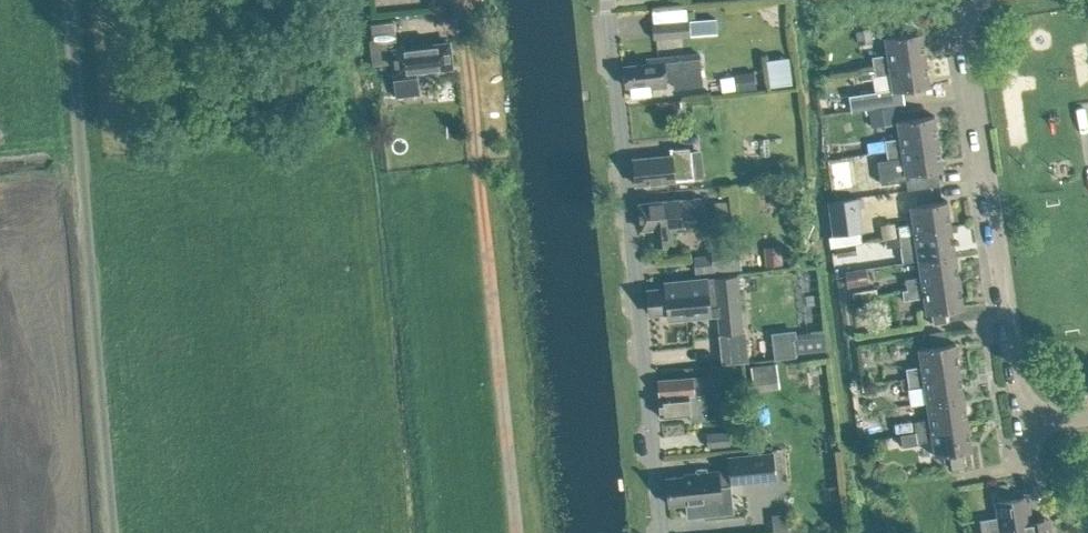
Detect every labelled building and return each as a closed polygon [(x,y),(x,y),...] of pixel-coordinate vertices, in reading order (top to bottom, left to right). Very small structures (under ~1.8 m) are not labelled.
[(654,7),(654,16),(687,15),(687,6),(654,7)] [(654,38),(691,35),(688,18),(653,20),(654,38)] [(396,47),(393,19),(371,22),(372,37),(369,38),(371,63),(393,61),(400,61),(402,75),(392,76),(394,95),(419,92),(418,83),(423,82),(430,73),(429,68),(451,65),(448,40),(412,44),(396,47)] [(857,44),(871,42),(869,28),(855,30),(857,44)] [(873,65),(925,57),(921,30),(884,36),(887,55),(883,56),(883,53),(871,55),(873,65)] [(701,83),(698,52),(646,58),(647,62),(623,64),(625,85),(629,85),(630,96),(650,94),(649,87),(666,85),(665,74),(673,73),(674,86),(701,83)] [(788,55),(766,58),(770,85),(792,82),(788,55)] [(925,57),(873,65),(874,76),(886,74),(885,72),(889,71),(892,90),(929,84),(925,57)] [(754,70),(735,72),(737,90),(755,88),(754,70)] [(844,110),(883,105),(881,90),(841,96),(844,110)] [(869,110),(871,128),(896,124),(894,106),(869,110)] [(885,149),(937,141),(933,114),(897,119),(900,139),(896,139),(895,137),(884,139),(885,149)] [(768,137),(758,137),(759,154),(769,154),(768,137)] [(941,183),(938,169),(941,168),(937,141),(885,149),(887,159),(877,161),(880,182),(906,178),(907,188),(941,183)] [(690,155),(689,146),(672,147),(670,147),(671,153),(633,157),(635,183),(675,179),(675,177),(692,176),(692,173),(704,172),(702,153),(690,155)] [(856,154),(830,159),(834,186),(861,181),(856,154)] [(702,212),(700,196),(678,199),(678,198),(638,202),(641,228),(651,227),(653,243),(671,241),(669,226),(681,225),(680,214),(702,212)] [(833,234),(863,229),(858,196),(828,200),(833,234)] [(898,234),(950,226),(946,199),(909,205),(912,224),(908,224),(908,222),(897,224),(898,234)] [(918,258),(954,253),(950,226),(898,234),(902,260),(918,258)] [(695,272),(742,266),(739,242),(711,245),(712,253),(693,255),(695,272)] [(764,246),(765,264),(782,263),(780,244),(764,246)] [(906,287),(958,280),(954,253),(918,258),(920,277),(916,278),(916,275),(905,277),(906,287)] [(865,266),(845,269),(847,285),(868,282),(865,266)] [(742,329),(737,274),(688,278),(688,284),(647,288),(649,312),(666,311),(667,319),(718,314),(720,331),(742,329)] [(926,312),(962,306),(958,280),(906,287),(901,288),(903,298),(919,296),(919,293),(923,293),(926,312)] [(826,348),(824,328),(795,331),(795,328),(770,331),(774,358),(795,355),(795,352),(826,348)] [(907,377),(959,369),(955,341),(918,347),(921,366),(917,367),(916,364),(905,366),(907,377)] [(776,361),(753,363),(755,387),(779,384),(776,361)] [(926,401),(963,395),(959,369),(907,377),(908,387),(920,385),(919,383),(923,382),(926,401)] [(708,392),(706,375),(693,376),(657,379),(659,396),(658,396),(660,415),(690,412),(690,418),(706,417),(705,405),(716,404),(715,395),(704,396),(704,392),(708,392)] [(915,430),(967,422),(963,395),(926,401),(929,420),(925,420),(925,418),(913,419),(915,430)] [(895,431),(912,429),(911,419),(894,422),(895,431)] [(967,422),(915,430),(899,432),(902,445),(917,442),(916,440),(928,438),(927,436),(931,435),(934,455),(949,452),(962,450),(971,449),(967,422)] [(707,446),(729,444),(728,429),(706,431),(707,446)] [(962,450),(949,452),(951,468),(965,466),(962,450)] [(732,482),(774,477),(771,451),(727,455),(730,482),(732,482)] [(684,474),(666,476),(668,503),(686,501),(687,503),(688,515),(722,512),(720,496),(719,483),(718,471),(717,469),(683,472),(684,474)] [(1026,495),(995,500),(998,517),(979,520),(981,532),(1051,532),(1048,518),(1030,521),(1026,495)] [(794,532),(794,509),(772,509),(772,532),(794,532)]
